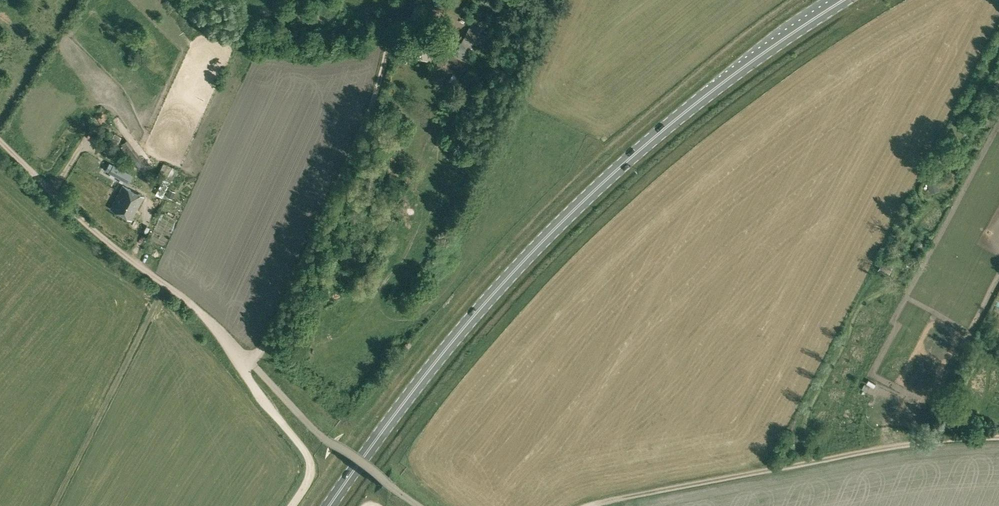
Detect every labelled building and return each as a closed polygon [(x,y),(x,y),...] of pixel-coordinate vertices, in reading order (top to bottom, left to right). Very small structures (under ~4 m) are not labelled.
[(469,28),(463,39),(480,47),(486,36),(480,33),(469,28)] [(473,44),(463,39),(454,56),(464,61),(473,44)] [(104,150),(114,155),(121,141),(111,136),(104,150)] [(127,152),(139,167),(143,164),(125,141),(121,144),(127,152)] [(155,194),(162,197),(177,169),(168,165),(163,163),(157,175),(163,178),(155,194)] [(109,173),(127,183),(132,175),(113,165),(109,173)] [(936,180),(928,182),(930,192),(939,189),(936,180)] [(111,208),(131,219),(143,196),(122,185),(111,208)] [(165,196),(171,199),(175,191),(168,189),(165,196)] [(879,269),(888,275),(890,269),(882,264),(879,269)]
